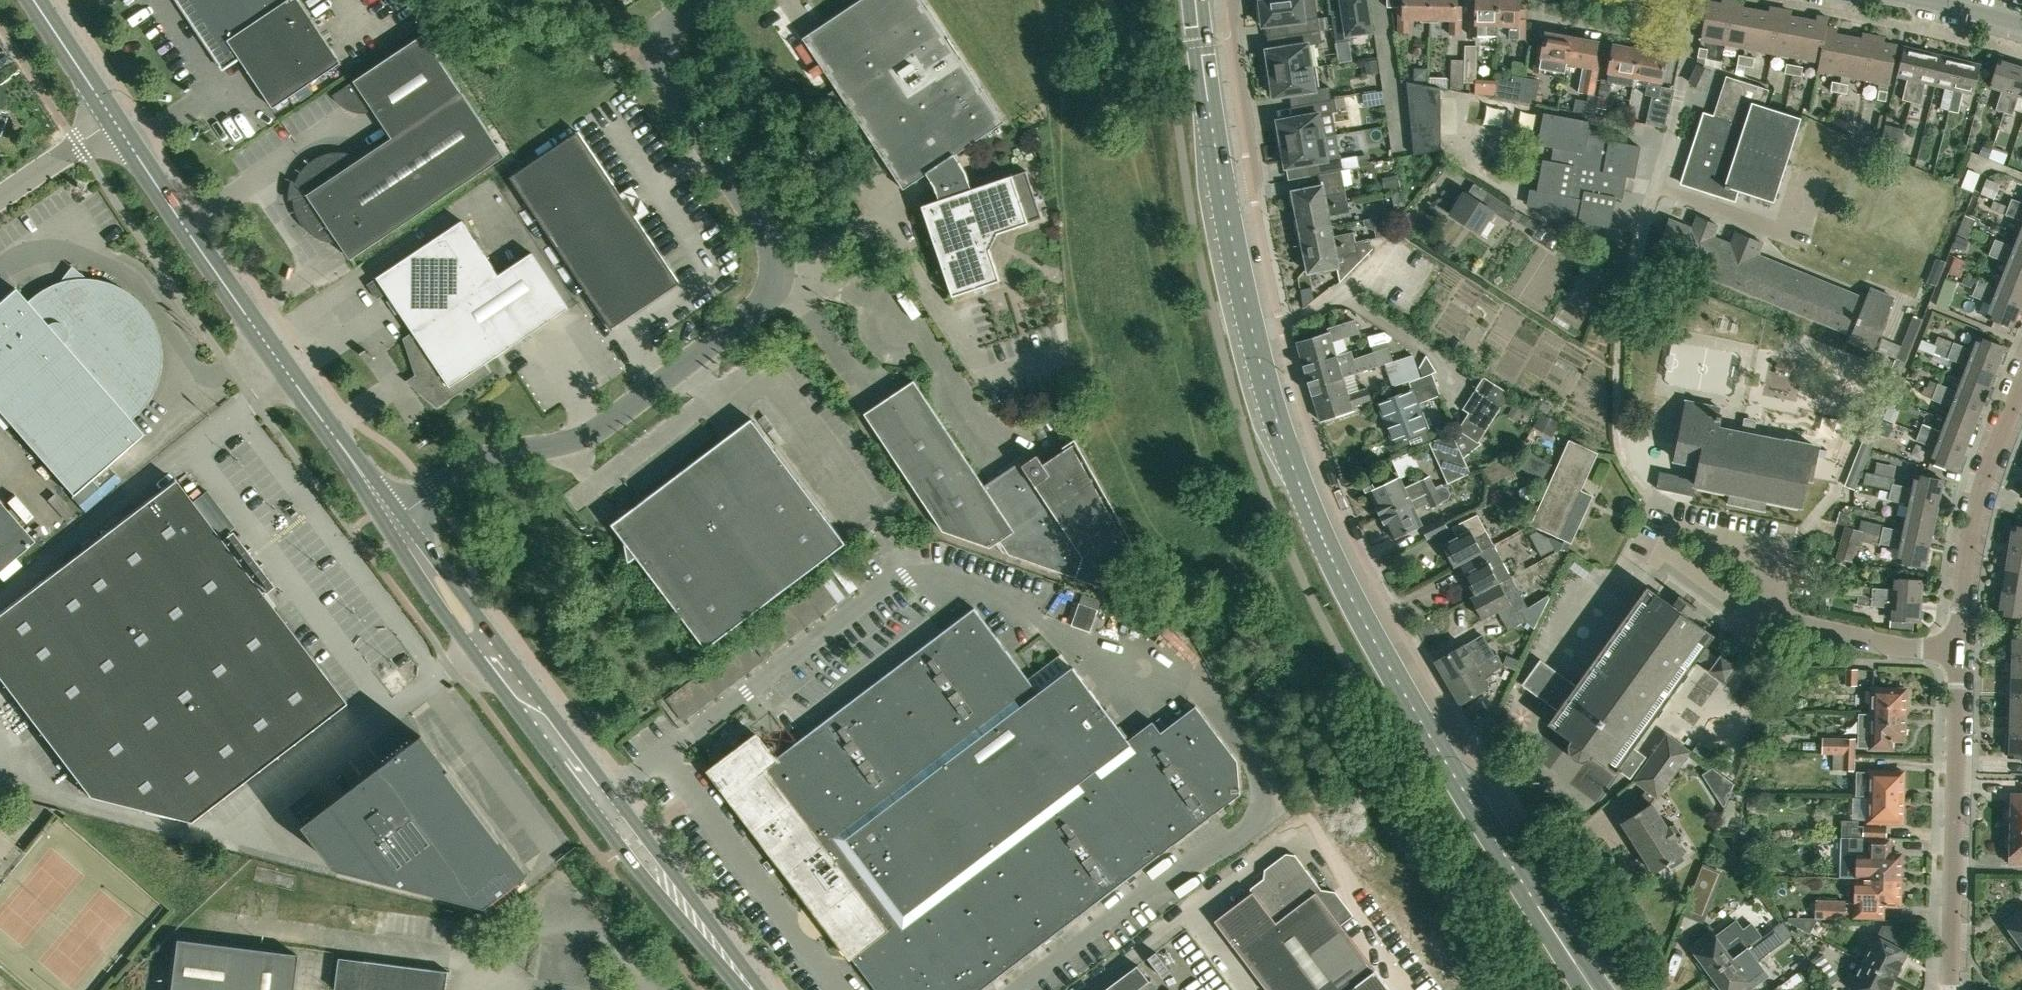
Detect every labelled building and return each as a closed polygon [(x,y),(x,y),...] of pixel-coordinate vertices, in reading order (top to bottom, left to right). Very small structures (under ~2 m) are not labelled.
[(223,69),(240,58),(273,107),(341,62),(300,0),(177,0),(223,69)] [(803,38),(904,189),(926,174),(935,186),(939,200),(922,205),(953,296),(1001,280),(990,249),(998,233),(1043,218),(1027,170),(1013,175),(1005,151),(991,130),(1005,121),(960,54),(949,37),(924,0),(859,0),(803,38)] [(1320,30),(1319,17),(1304,19),(1302,0),(1266,0),(1260,1),(1261,3),(1256,4),(1258,19),(1263,18),(1263,25),(1285,22),(1287,34),(1320,30)] [(1348,34),(1371,31),(1366,0),(1342,0),(1344,15),(1332,17),(1336,42),(1349,40),(1348,34)] [(1387,6),(1400,6),(1399,32),(1408,32),(1409,17),(1430,17),(1431,0),(1387,0),(1387,6)] [(1430,17),(1451,18),(1451,33),(1460,33),(1461,5),(1457,5),(1457,0),(1431,0),(1430,17)] [(1498,24),(1498,0),(1477,0),(1477,6),(1472,6),(1471,34),(1497,35),(1497,27),(1498,27),(1498,24)] [(1498,24),(1510,24),(1510,37),(1524,38),(1524,19),(1520,19),(1520,0),(1498,0),(1498,24)] [(1733,0),(1723,0),(1723,3),(1708,0),(1701,39),(1725,43),(1733,0)] [(1755,9),(1741,6),(1742,1),(1736,0),(1733,0),(1725,43),(1748,48),(1755,9)] [(1772,52),(1780,8),(1771,6),(1770,12),(1755,9),(1748,48),(1772,52)] [(1796,56),(1803,18),(1789,15),(1790,10),(1780,8),(1772,52),(1796,56)] [(1819,61),(1827,26),(1828,17),(1819,15),(1818,20),(1803,18),(1796,56),(1819,61)] [(1319,17),(1321,29),(1330,28),(1328,16),(1319,17)] [(1842,74),(1849,35),(1834,33),(1835,28),(1827,26),(1819,61),(1818,70),(1842,74)] [(1266,74),(1312,67),(1308,44),(1323,42),(1320,30),(1287,34),(1289,46),(1267,50),(1268,56),(1263,57),(1266,74)] [(1565,76),(1568,62),(1572,36),(1546,32),(1544,44),(1540,44),(1535,71),(1544,73),(1544,72),(1565,76)] [(1866,79),(1874,35),(1865,33),(1864,38),(1849,35),(1842,74),(1866,79)] [(505,156),(462,91),(424,34),(333,95),(335,98),(337,100),(339,102),(341,104),(344,106),(346,108),(348,109),(351,110),(354,111),(357,112),(359,112),(362,112),(365,112),(368,112),(372,111),(374,110),(392,138),(362,158),(359,156),(356,155),(352,154),(349,153),(344,152),(338,152),(333,152),(328,153),(323,155),(318,157),(314,159),(310,162),(305,167),(302,171),(299,177),(296,182),(295,187),(294,193),(294,198),(294,203),(295,208),(297,213),(299,218),(301,222),(305,227),(310,232),(315,235),(320,238),(325,240),(330,242),(335,242),(340,242),(351,258),(505,156)] [(1882,42),(1883,36),(1874,35),(1866,79),(1890,83),(1897,44),(1882,42)] [(1572,36),(1568,62),(1583,65),(1578,91),(1593,94),(1600,54),(1596,54),(1598,41),(1572,36)] [(1633,86),(1634,76),(1639,48),(1614,43),(1607,80),(1601,79),(1599,94),(1609,96),(1612,82),(1633,86)] [(1911,101),(1923,50),(1904,46),(1897,75),(1907,77),(1903,99),(1911,101)] [(1465,61),(1464,83),(1476,83),(1477,47),(1465,47),(1465,61)] [(1700,47),(1698,56),(1706,58),(1708,48),(1700,47)] [(1673,89),(1661,86),(1667,53),(1639,48),(1634,76),(1648,79),(1645,94),(1652,95),(1647,123),(1665,127),(1673,89)] [(1935,84),(1942,55),(1923,50),(1911,101),(1921,103),(1925,82),(1935,84)] [(1745,65),(1747,56),(1738,54),(1737,64),(1745,65)] [(1949,110),(1961,59),(1942,55),(1935,84),(1945,86),(1940,108),(1949,110)] [(1747,56),(1745,65),(1753,67),(1755,57),(1747,56)] [(2004,111),(2018,64),(1999,58),(1990,86),(2001,90),(1995,109),(2004,111)] [(1369,60),(1364,61),(1364,63),(1366,74),(1374,73),(1379,72),(1377,66),(1376,59),(1369,60)] [(1715,59),(1714,66),(1720,68),(1722,61),(1715,59)] [(1963,91),(1974,93),(1981,64),(1961,59),(1949,110),(1958,112),(1963,91)] [(1464,89),(1464,83),(1465,61),(1453,61),(1452,89),(1464,89)] [(1792,74),(1794,65),(1786,63),(1784,72),(1792,74)] [(2018,64),(2004,111),(2013,114),(2018,95),(2021,96),(2021,65),(2018,64)] [(1698,65),(1690,81),(1703,88),(1711,71),(1698,65)] [(1794,65),(1792,74),(1801,76),(1802,66),(1794,65)] [(1298,105),(1335,99),(1335,98),(1331,98),(1329,86),(1315,88),(1312,67),(1266,74),(1268,90),(1273,90),(1274,96),(1296,93),(1298,105)] [(1425,70),(1414,70),(1413,81),(1425,82),(1425,70)] [(1699,140),(1684,184),(1735,200),(1739,189),(1773,201),(1800,118),(1763,106),(1769,89),(1726,75),(1713,115),(1704,112),(1695,139),(1699,140)] [(1429,81),(1428,85),(1440,87),(1443,87),(1448,88),(1449,78),(1438,77),(1429,77),(1429,81)] [(1520,102),(1524,78),(1515,77),(1513,82),(1496,79),(1495,97),(1520,102)] [(1524,78),(1520,102),(1537,105),(1541,81),(1524,78)] [(1440,99),(1440,87),(1428,85),(1406,81),(1408,100),(1440,99)] [(1830,90),(1838,92),(1840,82),(1832,81),(1830,90)] [(1840,82),(1838,92),(1847,93),(1849,84),(1840,82)] [(1890,91),(1881,90),(1880,99),(1888,101),(1890,91)] [(1597,105),(1607,107),(1609,96),(1599,94),(1597,105)] [(1337,134),(1333,112),(1337,111),(1335,99),(1298,105),(1300,117),(1278,121),(1279,127),(1275,128),(1277,145),(1323,137),(1323,136),(1337,134)] [(1441,112),(1440,99),(1408,100),(1410,112),(1441,112)] [(1441,124),(1441,112),(1410,112),(1411,125),(1441,124)] [(1537,190),(1535,205),(1542,207),(1541,214),(1579,221),(1610,227),(1615,195),(1617,188),(1609,187),(1612,172),(1626,175),(1634,177),(1640,146),(1625,143),(1626,135),(1588,128),(1590,121),(1544,112),(1538,143),(1561,147),(1558,162),(1543,159),(1538,188),(1537,190)] [(1441,124),(1411,125),(1412,137),(1441,137),(1441,124)] [(1905,130),(1886,125),(1881,146),(1899,151),(1905,130)] [(510,177),(566,260),(611,328),(680,282),(635,216),(640,212),(628,195),(623,198),(578,131),(510,177)] [(1323,137),(1277,145),(1280,161),(1285,160),(1286,167),(1308,163),(1310,176),(1343,169),(1341,158),(1337,134),(1323,137)] [(1414,154),(1441,149),(1441,137),(1412,137),(1414,154)] [(1978,154),(1988,158),(1992,148),(1982,144),(1978,154)] [(1357,155),(1341,158),(1343,169),(1359,166),(1357,155)] [(1981,175),(1970,171),(1963,188),(1974,192),(1981,175)] [(1398,174),(1382,177),(1385,191),(1400,188),(1398,174)] [(1987,178),(1982,192),(1995,198),(2001,184),(1987,178)] [(1297,211),(1348,201),(1346,191),(1324,195),(1322,185),(1293,191),(1293,194),(1291,194),(1293,205),(1296,204),(1297,211)] [(1489,192),(1482,203),(1464,191),(1450,213),(1480,233),(1494,211),(1510,222),(1517,210),(1489,192)] [(1402,192),(1391,194),(1393,205),(1404,203),(1402,192)] [(2021,211),(2021,202),(2012,197),(2008,206),(2021,211)] [(2008,206),(1992,199),(1989,207),(2021,220),(2021,211),(2008,206)] [(1301,231),(1330,225),(1328,215),(1350,211),(1348,201),(1297,211),(1298,218),(1295,219),(1297,229),(1300,228),(1301,231)] [(1522,213),(1518,221),(1536,233),(1540,225),(1522,213)] [(1975,218),(1966,214),(1958,233),(1968,237),(1975,218)] [(1736,231),(1731,243),(1713,236),(1718,224),(1697,216),(1693,228),(1669,218),(1655,254),(1852,332),(1849,339),(1872,348),(1893,297),(1870,287),(1866,298),(1758,254),(1763,242),(1736,231)] [(1390,236),(1386,217),(1366,221),(1368,229),(1374,230),(1376,239),(1390,236)] [(413,331),(498,274),(462,220),(367,284),(377,298),(387,292),(413,331)] [(1356,241),(1354,232),(1332,236),(1330,225),(1301,231),(1301,234),(1298,235),(1300,245),(1303,244),(1305,251),(1356,241)] [(1549,230),(1540,225),(1536,233),(1532,238),(1554,252),(1562,239),(1549,230)] [(2019,233),(2014,246),(1995,238),(1992,247),(2021,259),(2021,234),(2019,233)] [(1958,236),(1954,246),(1963,250),(1967,240),(1958,236)] [(1373,248),(1373,247),(1369,239),(1356,241),(1305,251),(1306,259),(1303,259),(1305,269),(1308,269),(1309,272),(1337,266),(1340,282),(1373,248)] [(1991,248),(1988,255),(2007,263),(2002,275),(2021,283),(2021,259),(1992,247),(1991,248)] [(498,274),(413,331),(403,338),(419,384),(414,387),(437,407),(491,371),(485,363),(498,355),(569,308),(532,253),(499,275),(498,274)] [(1594,259),(1589,268),(1590,268),(1602,275),(1605,270),(1607,267),(1607,266),(1605,265),(1594,259)] [(1936,259),(1927,283),(1935,287),(1945,263),(1936,259)] [(2021,303),(2021,283),(2002,275),(1997,287),(1990,284),(1979,279),(1975,287),(2021,306),(2021,303)] [(31,306),(14,287),(0,300),(0,412),(72,494),(142,433),(126,414),(131,409),(134,407),(137,404),(141,398),(145,392),(148,386),(151,379),(153,373),(154,366),(154,359),(154,351),(154,347),(153,342),(152,338),(151,333),(149,329),(147,324),(145,320),(143,316),(138,311),(134,305),(128,301),(123,296),(117,293),(109,289),(107,288),(103,287),(99,286),(96,285),(91,285),(87,285),(84,284),(79,285),(76,285),(70,286),(65,286),(61,287),(60,288),(55,289),(51,291),(43,296),(40,298),(36,301),(31,306)] [(2013,326),(2021,306),(1975,287),(1972,295),(1983,300),(1984,299),(1991,302),(1986,316),(2013,326)] [(1913,317),(1897,358),(1887,383),(1895,387),(1895,386),(1905,361),(1922,320),(1913,317)] [(1304,364),(1336,355),(1332,341),(1358,333),(1355,321),(1328,328),(1329,332),(1297,341),(1304,364)] [(1368,335),(1371,345),(1393,338),(1383,331),(1368,335)] [(1973,349),(1954,341),(1938,336),(1934,346),(1950,352),(1951,349),(1997,367),(2005,346),(1978,336),(1973,349)] [(1935,346),(1924,341),(1920,349),(1932,354),(1935,346)] [(1989,388),(1997,367),(1951,349),(1950,352),(1948,357),(1967,365),(1962,377),(1989,388)] [(1343,377),(1359,372),(1393,361),(1390,350),(1353,362),(1350,351),(1336,355),(1304,364),(1310,387),(1343,377)] [(1392,385),(1419,376),(1417,369),(1413,359),(1412,355),(1403,358),(1385,364),(1392,385)] [(1426,355),(1417,369),(1419,376),(1419,377),(1423,375),(1429,373),(1430,375),(1437,373),(1426,355)] [(1427,428),(1418,402),(1438,395),(1430,375),(1429,373),(1423,375),(1419,377),(1406,382),(1409,389),(1378,401),(1393,441),(1427,428)] [(1458,429),(1478,442),(1510,393),(1484,376),(1463,408),(1469,412),(1458,429)] [(1366,401),(1370,396),(1368,387),(1348,394),(1343,377),(1310,387),(1321,420),(1353,410),(1352,405),(1366,401)] [(1981,408),(1989,388),(1962,377),(1957,390),(1938,382),(1935,391),(1981,408)] [(914,380),(865,413),(943,531),(991,547),(1001,541),(1009,554),(1122,593),(1136,552),(1136,551),(1133,551),(1074,445),(1073,444),(1043,464),(1037,455),(987,489),(914,380)] [(1973,429),(1981,408),(1935,391),(1932,398),(1951,406),(1946,418),(1973,429)] [(1551,406),(1539,398),(1534,406),(1546,414),(1551,406)] [(1685,411),(1675,458),(1700,463),(1696,484),(1730,491),(1728,503),(1764,510),(1766,498),(1801,505),(1807,477),(1812,478),(1818,447),(1786,440),(1785,441),(1753,435),(1755,423),(1744,421),(1741,432),(1718,428),(1719,420),(1721,420),(1722,414),(1718,414),(1719,406),(1688,400),(1685,411)] [(1528,409),(1516,402),(1507,416),(1518,424),(1528,409)] [(1887,411),(1884,418),(1895,422),(1898,415),(1887,411)] [(1558,424),(1541,414),(1534,424),(1551,434),(1558,424)] [(706,648),(846,543),(752,418),(612,524),(625,540),(629,562),(637,556),(706,648)] [(1965,450),(1973,429),(1946,418),(1941,432),(1933,429),(1934,428),(1922,424),(1919,432),(1965,450)] [(1481,444),(1478,442),(1458,429),(1452,432),(1462,455),(1481,444)] [(1471,472),(1462,455),(1452,432),(1430,442),(1449,482),(1471,472)] [(1957,470),(1965,450),(1919,432),(1916,440),(1928,444),(1935,447),(1930,460),(1957,470)] [(1549,532),(1572,542),(1593,495),(1581,490),(1598,452),(1569,439),(1531,524),(1538,527),(1549,532)] [(1855,461),(1846,485),(1855,488),(1864,465),(1869,453),(1860,449),(1855,461)] [(1517,468),(1502,458),(1481,468),(1489,483),(1517,468)] [(1904,485),(1895,483),(1895,480),(1864,473),(1861,485),(1891,491),(1939,501),(1943,479),(1915,473),(1912,487),(1904,486),(1904,485)] [(1381,514),(1435,488),(1430,477),(1405,489),(1399,477),(1395,479),(1392,477),(1387,480),(1386,483),(1370,490),(1377,504),(1376,505),(1381,514)] [(175,479),(0,612),(0,680),(88,796),(190,821),(345,703),(260,591),(268,585),(231,536),(223,542),(175,479)] [(1448,488),(1443,486),(1442,485),(1435,488),(1381,514),(1385,524),(1386,523),(1392,537),(1409,530),(1412,531),(1416,529),(1418,526),(1421,524),(1414,509),(1429,502),(1432,507),(1448,499),(1450,493),(1448,488)] [(1934,523),(1939,501),(1891,491),(1889,499),(1901,502),(1901,501),(1909,503),(1906,517),(1934,523)] [(0,502),(0,569),(33,540),(0,502)] [(1850,521),(1847,515),(1840,512),(1837,522),(1849,526),(1849,525),(1850,521)] [(1482,550),(1493,544),(1477,514),(1452,526),(1457,536),(1442,544),(1454,565),(1482,551),(1482,550)] [(1442,517),(1422,527),(1427,538),(1447,528),(1442,517)] [(1929,545),(1934,523),(1906,517),(1903,531),(1895,529),(1895,528),(1883,526),(1881,535),(1929,545)] [(2012,525),(2008,547),(2021,549),(2021,526),(2012,525)] [(1859,530),(1843,526),(1834,559),(1851,563),(1855,548),(1860,549),(1862,541),(1878,545),(1881,535),(1859,530)] [(1550,534),(1549,532),(1538,527),(1528,532),(1534,542),(1550,534)] [(1929,545),(1881,535),(1880,542),(1891,545),(1892,545),(1900,546),(1897,560),(1925,566),(1929,545)] [(1475,594),(1499,582),(1511,576),(1493,544),(1482,550),(1482,551),(1454,565),(1454,566),(1470,557),(1475,567),(1464,573),(1475,594)] [(2008,547),(2005,569),(2021,571),(2021,549),(2008,547)] [(2005,569),(2001,590),(2021,594),(2021,571),(2005,569)] [(1482,618),(1498,610),(1503,620),(1527,606),(1511,576),(1499,582),(1475,594),(1471,596),(1482,618)] [(1842,594),(1857,595),(1921,600),(1923,579),(1894,577),(1893,589),(1843,585),(1842,594)] [(1711,667),(1708,671),(1725,683),(1738,666),(1721,653),(1718,657),(1705,647),(1714,634),(1647,586),(1576,684),(1540,658),(1522,684),(1557,710),(1548,723),(1571,739),(1570,741),(1569,742),(1569,743),(1568,746),(1568,748),(1568,750),(1569,751),(1570,753),(1571,755),(1573,757),(1574,758),(1575,759),(1578,760),(1581,761),(1583,761),(1586,760),(1589,759),(1591,757),(1592,756),(1593,755),(1615,771),(1617,769),(1620,771),(1630,778),(1646,756),(1633,746),(1698,657),(1711,667)] [(2001,590),(1998,612),(2021,616),(2021,594),(2001,590)] [(1920,620),(1921,600),(1857,595),(1857,604),(1891,607),(1890,618),(1920,620)] [(1528,608),(1527,606),(1503,620),(1509,630),(1526,621),(1535,628),(1550,597),(1549,596),(1528,608)] [(1079,605),(1071,628),(1090,634),(1098,611),(1079,605)] [(1039,692),(974,608),(775,758),(757,734),(710,770),(877,989),(981,989),(1240,794),(1237,760),(1196,705),(1161,732),(1153,721),(1128,740),(1073,666),(1039,692)] [(1448,682),(1494,655),(1482,634),(1464,645),(1464,644),(1435,661),(1448,682)] [(2011,655),(2021,655),(2021,635),(2012,634),(2011,655)] [(765,641),(757,647),(765,659),(773,653),(765,641)] [(1482,674),(1493,668),(1503,662),(1497,653),(1494,655),(1448,682),(1460,703),(1490,686),(1489,684),(1488,684),(1482,674)] [(1519,660),(1507,655),(1503,664),(1504,665),(1515,669),(1519,660)] [(2011,655),(2011,675),(2021,675),(2021,655),(2011,655)] [(1857,684),(1857,668),(1846,668),(1847,685),(1857,684)] [(2011,675),(2010,695),(2021,695),(2021,675),(2011,675)] [(1871,713),(1905,714),(1905,688),(1872,688),(1871,712),(1871,713)] [(2010,695),(2009,715),(2021,716),(2021,695),(2010,695)] [(1479,703),(1465,711),(1472,722),(1486,715),(1479,703)] [(1871,713),(1871,712),(1859,712),(1858,743),(1870,744),(1870,747),(1891,748),(1891,739),(1904,739),(1905,714),(1871,713)] [(2009,715),(2009,736),(2021,736),(2021,716),(2009,715)] [(1635,813),(1622,821),(1655,872),(1668,864),(1671,869),(1685,859),(1682,854),(1684,853),(1675,839),(1682,834),(1675,823),(1668,828),(1652,802),(1656,796),(1657,797),(1691,751),(1667,734),(1634,780),(1646,789),(1632,809),(1635,813)] [(290,805),(337,867),(488,905),(527,875),(422,735),(326,808),(311,789),(290,805)] [(2009,736),(2008,756),(2021,756),(2021,736),(2009,736)] [(1832,753),(1856,754),(1857,738),(1833,737),(1832,753)] [(1699,741),(1691,752),(1720,773),(1728,763),(1699,741)] [(1803,741),(1803,750),(1815,750),(1815,742),(1803,741)] [(1856,770),(1856,754),(1832,753),(1832,769),(1856,770)] [(1869,795),(1902,796),(1903,771),(1870,770),(1869,795)] [(2011,793),(2011,805),(2007,809),(2006,818),(2010,822),(2010,828),(2021,828),(2021,793),(2011,793)] [(1902,796),(1869,795),(1868,821),(1902,822),(1902,796)] [(1841,835),(1852,836),(1852,822),(1842,821),(1841,835)] [(1863,837),(1886,838),(1887,826),(1863,825),(1863,837)] [(2009,863),(2021,863),(2021,828),(2010,828),(2010,834),(2006,838),(2006,846),(2010,851),(2009,863)] [(1747,835),(1733,835),(1733,849),(1747,849),(1747,835)] [(1852,837),(1852,848),(1857,848),(1856,879),(1867,879),(1867,878),(1900,879),(1901,854),(1889,854),(1889,838),(1886,838),(1863,837),(1852,837)] [(1215,920),(1268,989),(1391,989),(1375,969),(1341,925),(1353,915),(1335,891),(1321,889),(1295,854),(1286,853),(1277,860),(1275,869),(1255,885),(1257,888),(1215,920)] [(1699,872),(1686,907),(1704,914),(1718,880),(1699,872)] [(1900,904),(1900,879),(1867,878),(1867,879),(1856,879),(1856,903),(1900,904)] [(1846,901),(1816,900),(1815,918),(1817,918),(1845,919),(1846,901)] [(2004,921),(2011,931),(2010,937),(2015,944),(2021,945),(2021,946),(2021,907),(2004,921)] [(1784,919),(1809,932),(1817,918),(1815,918),(1786,917),(1784,919)] [(1690,946),(1698,956),(1697,961),(1702,968),(1707,969),(1711,974),(1732,958),(1762,936),(1752,922),(1744,928),(1738,920),(1716,936),(1711,930),(1690,946)] [(1782,923),(1774,929),(1783,941),(1791,935),(1782,923)] [(1901,968),(1901,965),(1903,962),(1901,961),(1906,951),(1870,932),(1864,944),(1871,947),(1863,961),(1895,977),(1896,975),(1899,973),(1901,968)] [(175,938),(168,989),(292,989),(296,954),(175,938)] [(1824,953),(1812,961),(1827,985),(1840,977),(1824,953)] [(364,960),(341,957),(337,989),(344,989),(446,989),(448,971),(364,960)] [(1753,986),(1732,958),(1711,974),(1714,978),(1714,984),(1718,989),(1748,989),(1753,986)] [(1895,977),(1863,961),(1856,975),(1849,972),(1843,983),(1856,989),(1888,989),(1891,988),(1893,983),(1893,980),(1895,977)] [(1138,965),(1104,989),(1157,989),(1138,965)] [(1771,989),(1787,989),(1802,979),(1796,972),(1779,985),(1779,984),(1771,989)]
